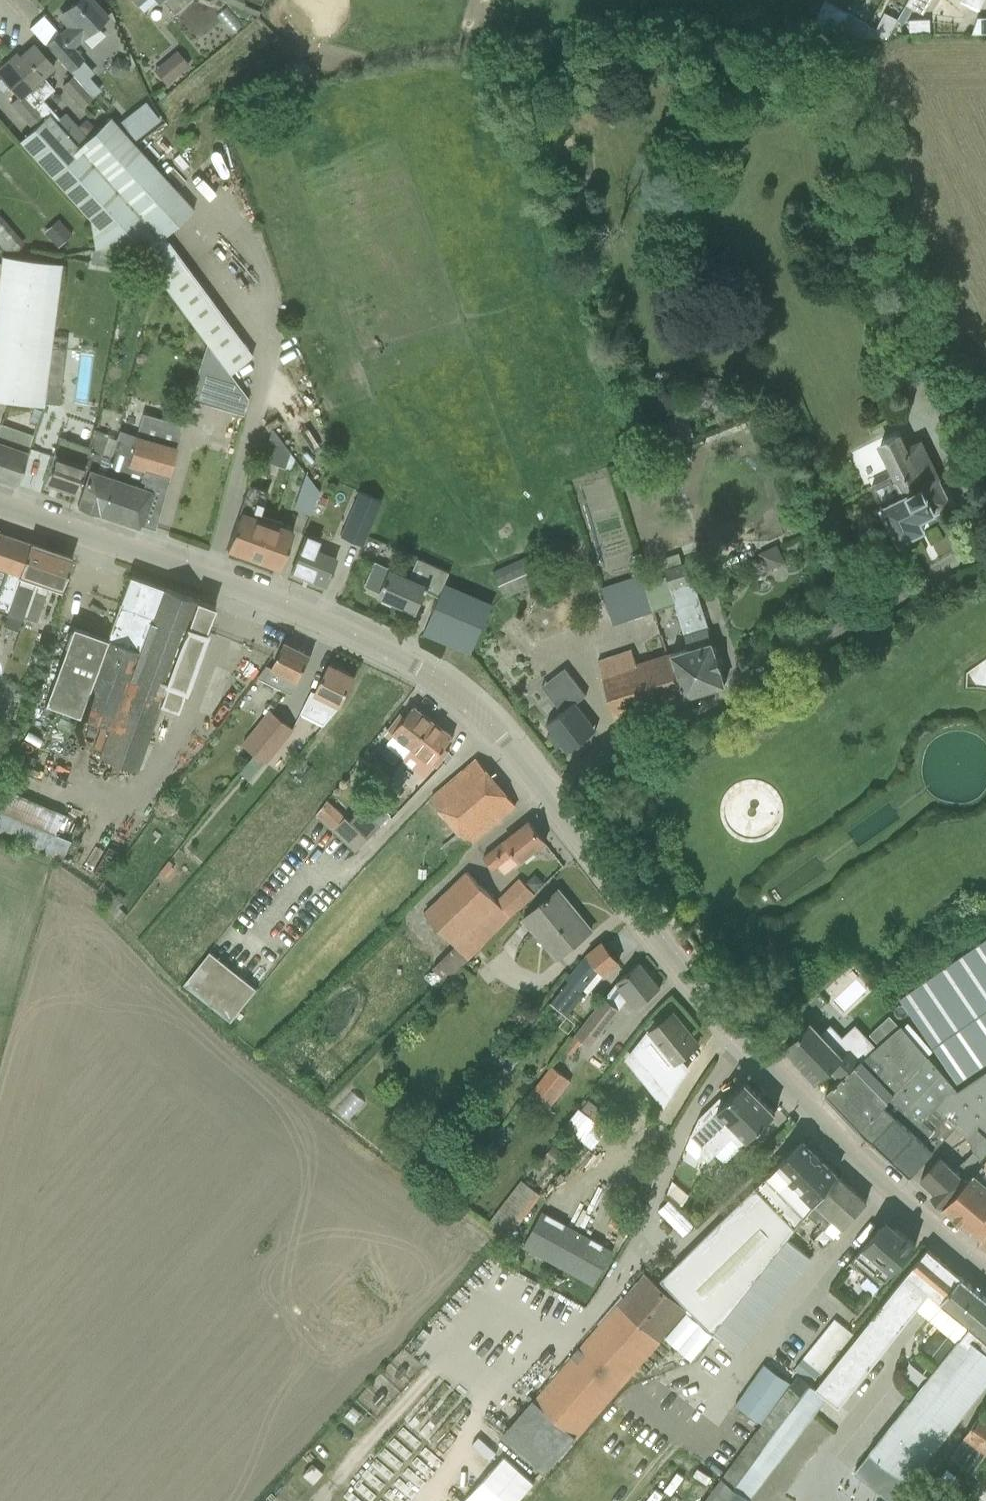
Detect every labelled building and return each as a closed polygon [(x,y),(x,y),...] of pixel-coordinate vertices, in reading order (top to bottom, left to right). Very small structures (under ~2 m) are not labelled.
[(60,59),(77,77),(83,72),(76,63),(81,59),(71,48),(106,16),(91,0),(76,0),(62,13),(71,24),(60,35),(58,33),(47,44),(60,59)] [(158,4),(162,1),(174,14),(190,0),(154,0),(158,4)] [(646,24),(655,19),(645,0),(643,0),(636,4),(646,24)] [(832,37),(852,0),(824,0),(804,37),(832,37)] [(897,20),(897,21),(907,27),(904,37),(930,35),(934,27),(914,16),(916,12),(922,15),(930,0),(909,0),(897,20)] [(242,10),(257,16),(259,12),(244,5),(242,10)] [(897,21),(897,20),(884,13),(874,32),(888,37),(897,21)] [(834,38),(860,37),(866,25),(847,15),(834,38)] [(18,96),(32,111),(40,104),(39,103),(53,90),(42,77),(53,67),(33,45),(11,64),(8,61),(0,68),(0,76),(18,96)] [(174,51),(152,70),(163,83),(186,64),(174,51)] [(128,70),(126,61),(117,58),(110,64),(112,73),(121,76),(128,70)] [(61,86),(81,108),(92,98),(72,76),(61,86)] [(32,111),(18,96),(8,106),(30,130),(18,141),(89,220),(94,249),(130,243),(159,239),(192,209),(110,117),(77,146),(40,104),(32,111)] [(144,103),(119,122),(134,139),(136,137),(152,123),(157,118),(144,103)] [(194,139),(190,131),(177,137),(180,144),(181,146),(194,139)] [(8,256),(24,243),(0,215),(0,247),(8,256)] [(60,247),(71,236),(57,220),(45,231),(60,247)] [(159,239),(130,243),(206,344),(216,358),(226,373),(227,374),(253,356),(166,240),(161,241),(159,239)] [(43,403),(46,376),(60,265),(1,257),(0,264),(0,399),(43,405),(43,403)] [(206,344),(188,398),(201,403),(216,358),(206,344)] [(216,358),(201,403),(215,407),(226,373),(216,358)] [(236,387),(227,374),(226,373),(215,407),(228,411),(236,387)] [(46,376),(43,403),(59,404),(62,378),(46,376)] [(929,402),(947,395),(942,383),(925,390),(929,402)] [(228,411),(241,416),(245,400),(236,387),(228,411)] [(109,458),(108,460),(103,475),(110,477),(98,513),(138,526),(139,523),(153,528),(168,476),(176,447),(174,447),(179,428),(143,418),(138,437),(134,436),(131,450),(113,444),(109,458)] [(16,485),(27,452),(33,435),(0,424),(0,480),(16,485)] [(289,453),(270,430),(260,459),(283,468),(284,466),(290,468),(294,458),(289,453)] [(88,470),(76,506),(98,513),(110,477),(103,475),(108,460),(101,458),(101,456),(100,455),(107,434),(96,431),(89,452),(84,464),(83,468),(88,470)] [(871,486),(898,541),(923,529),(918,520),(949,504),(927,459),(918,441),(907,447),(900,433),(877,444),(892,476),(871,486)] [(53,453),(50,463),(43,482),(75,492),(83,468),(84,464),(66,458),(71,442),(59,437),(53,453)] [(256,463),(252,474),(263,477),(267,466),(256,463)] [(318,491),(305,475),(293,508),(309,515),(318,491)] [(268,492),(248,485),(225,549),(252,559),(266,520),(258,517),(268,492)] [(381,500),(359,491),(340,535),(362,545),(381,500)] [(266,520),(252,559),(278,568),(292,530),(266,520)] [(3,610),(26,542),(0,533),(0,609),(3,610)] [(305,535),(297,554),(290,572),(324,586),(328,575),(330,576),(331,572),(329,571),(333,562),(313,554),(318,541),(305,535)] [(60,589),(65,576),(71,557),(29,542),(29,543),(26,542),(3,610),(1,614),(20,620),(21,617),(37,622),(49,585),(60,589)] [(766,571),(784,562),(776,544),(757,553),(766,571)] [(492,571),(505,600),(549,580),(536,551),(492,571)] [(671,652),(684,698),(722,687),(703,629),(708,628),(693,582),(696,581),(689,562),(682,564),(678,553),(662,558),(666,569),(664,570),(666,576),(644,583),(653,612),(674,604),(688,648),(671,652)] [(384,582),(379,596),(416,611),(425,590),(439,596),(444,583),(447,577),(449,572),(417,559),(406,554),(403,560),(414,565),(409,578),(390,569),(384,582)] [(612,625),(653,612),(644,583),(642,574),(599,588),(612,625)] [(71,626),(65,645),(43,703),(100,724),(91,747),(100,750),(98,755),(134,768),(158,703),(175,709),(209,618),(212,620),(215,612),(212,611),(213,606),(128,575),(105,638),(71,626)] [(492,603),(444,583),(439,596),(423,633),(470,653),(492,603)] [(265,666),(256,677),(291,694),(311,655),(284,642),(271,669),(265,666)] [(615,719),(684,698),(671,652),(635,664),(630,650),(597,661),(615,719)] [(340,706),(345,694),(354,677),(329,664),(315,692),(311,690),(300,713),(323,725),(340,706)] [(556,748),(561,744),(567,752),(596,730),(576,703),(586,696),(563,668),(541,686),(560,711),(545,724),(551,731),(546,735),(556,748)] [(401,713),(384,734),(391,739),(386,745),(404,758),(433,721),(413,706),(405,716),(401,713)] [(269,711),(242,744),(254,754),(262,743),(280,720),(269,711)] [(280,720),(262,743),(274,752),(292,730),(280,720)] [(433,721),(404,758),(403,760),(422,774),(431,762),(436,766),(448,750),(444,747),(452,736),(433,721)] [(13,742),(18,729),(8,725),(4,738),(13,742)] [(439,847),(449,860),(515,805),(476,759),(461,772),(430,797),(459,831),(439,847)] [(0,791),(0,829),(60,854),(63,855),(70,840),(55,834),(63,814),(1,788),(0,791)] [(386,813),(395,804),(390,800),(386,795),(377,805),(382,809),(386,813)] [(368,838),(350,820),(327,800),(316,814),(332,830),(333,829),(356,851),(368,838)] [(361,808),(350,820),(368,838),(380,826),(361,808)] [(545,842),(528,821),(483,856),(493,869),(497,865),(504,873),(545,842)] [(423,915),(439,931),(435,936),(441,942),(446,938),(454,946),(432,968),(445,981),(534,894),(519,878),(496,901),(467,872),(423,915)] [(548,897),(544,901),(523,918),(556,958),(591,929),(558,890),(549,898),(548,897)] [(956,1082),(985,1062),(985,938),(899,997),(956,1082)] [(567,980),(551,1001),(567,1014),(584,993),(580,989),(583,985),(598,967),(604,973),(618,962),(601,942),(586,954),(565,979),(567,980)] [(210,951),(183,984),(231,1021),(257,989),(210,951)] [(590,1046),(619,1008),(628,997),(635,1007),(644,1000),(660,987),(639,962),(624,974),(615,981),(595,1007),(562,1049),(570,1055),(582,1040),(590,1046)] [(648,1032),(674,1063),(697,1044),(672,1013),(648,1032)] [(825,1093),(859,1129),(927,1057),(912,1040),(918,1035),(906,1021),(876,1047),(839,1080),(825,1093)] [(839,1080),(876,1047),(854,1024),(841,1037),(830,1024),(820,1033),(809,1022),(784,1047),(794,1057),(793,1059),(815,1083),(830,1069),(839,1080)] [(953,1087),(927,1057),(859,1129),(891,1159),(922,1121),(934,1108),(953,1087)] [(567,1083),(547,1068),(531,1090),(551,1105),(567,1083)] [(985,1136),(985,1071),(957,1091),(953,1087),(934,1108),(944,1118),(932,1130),(922,1121),(891,1159),(909,1176),(954,1127),(967,1139),(977,1128),(985,1136)] [(721,1161),(725,1161),(774,1112),(744,1082),(723,1102),(719,1098),(698,1118),(684,1148),(696,1158),(700,1154),(707,1162),(715,1154),(721,1161)] [(578,1109),(564,1127),(590,1147),(604,1129),(578,1109)] [(942,1206),(985,1159),(985,1136),(977,1128),(967,1139),(972,1153),(955,1171),(940,1157),(920,1179),(934,1192),(931,1196),(942,1206)] [(685,1307),(711,1334),(806,1213),(836,1175),(802,1140),(658,1281),(685,1307)] [(556,1163),(564,1154),(553,1145),(545,1154),(556,1163)] [(942,1206),(970,1230),(983,1236),(985,1232),(985,1159),(942,1206)] [(629,1211),(578,1176),(559,1203),(610,1239),(629,1211)] [(866,1201),(838,1176),(806,1213),(833,1237),(866,1201)] [(538,1193),(521,1179),(488,1220),(506,1234),(538,1193)] [(612,1250),(542,1211),(523,1246),(593,1286),(612,1250)] [(915,1244),(886,1219),(850,1262),(878,1286),(915,1244)] [(769,1301),(780,1310),(821,1258),(811,1249),(814,1245),(795,1230),(736,1306),(754,1321),(769,1301)] [(983,1236),(976,1244),(985,1252),(985,1232),(983,1236)] [(926,1317),(960,1276),(927,1248),(811,1385),(827,1397),(838,1406),(915,1309),(926,1317)] [(685,1307),(644,1273),(533,1402),(576,1439),(664,1338),(690,1359),(711,1334),(685,1307)] [(985,1310),(985,1298),(960,1276),(926,1317),(956,1343),(969,1327),(971,1328),(985,1310)] [(971,1328),(985,1340),(985,1310),(971,1328)] [(834,1318),(802,1358),(820,1372),(852,1333),(834,1318)] [(985,1384),(985,1340),(971,1328),(969,1327),(956,1343),(867,1452),(868,1453),(852,1473),(887,1500),(894,1500),(985,1384)] [(762,1422),(791,1384),(761,1363),(734,1403),(762,1422)] [(811,1385),(798,1374),(791,1384),(762,1422),(703,1500),(749,1500),(827,1397),(811,1385)] [(371,1417),(381,1407),(372,1398),(362,1409),(371,1417)] [(950,1457),(972,1473),(985,1453),(985,1454),(985,1416),(980,1412),(950,1457)] [(390,1434),(399,1423),(387,1413),(377,1424),(390,1434)] [(660,1450),(656,1461),(672,1467),(676,1456),(660,1450)]
